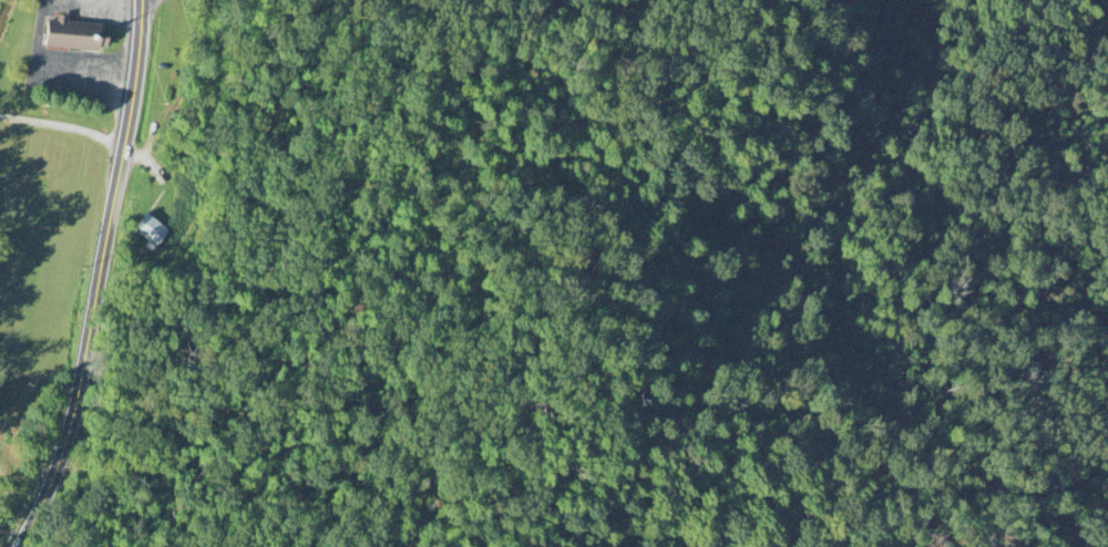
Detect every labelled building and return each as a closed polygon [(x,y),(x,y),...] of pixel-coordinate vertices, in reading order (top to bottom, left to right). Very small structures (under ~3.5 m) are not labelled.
[(66,24),(67,20),(46,19),(45,49),(107,53),(108,27),(66,24)] [(153,253),(168,231),(145,214),(133,232),(147,242),(144,247),(153,253)]
